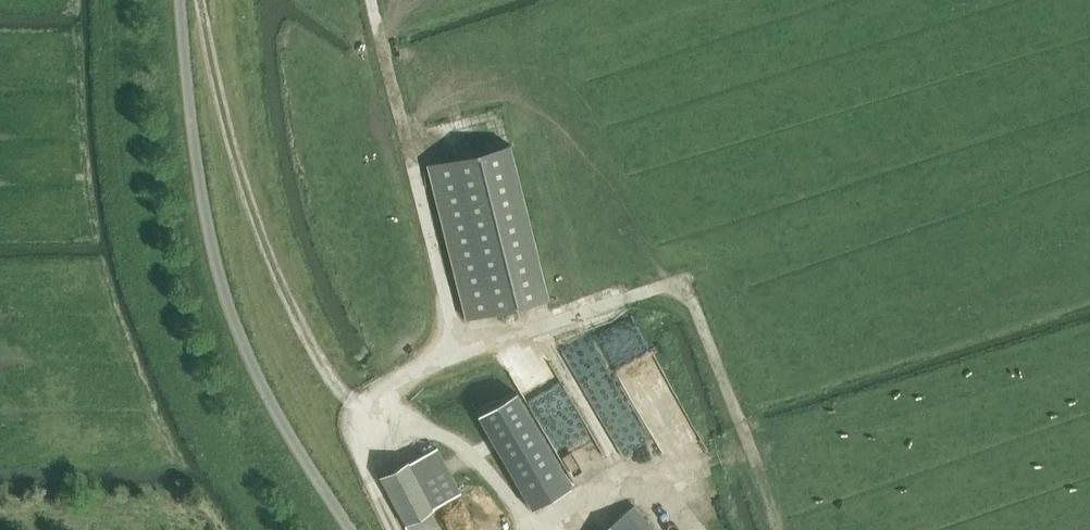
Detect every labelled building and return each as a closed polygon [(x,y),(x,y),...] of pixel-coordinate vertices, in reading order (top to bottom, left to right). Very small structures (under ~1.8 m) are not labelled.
[(509,144),(432,164),(463,287),(459,288),(466,318),(548,297),(509,144)] [(480,414),(535,508),(573,486),(517,392),(480,414)] [(431,509),(461,492),(437,447),(380,477),(405,523),(408,529),(441,529),(431,509)] [(635,504),(602,529),(655,529),(635,504)]
